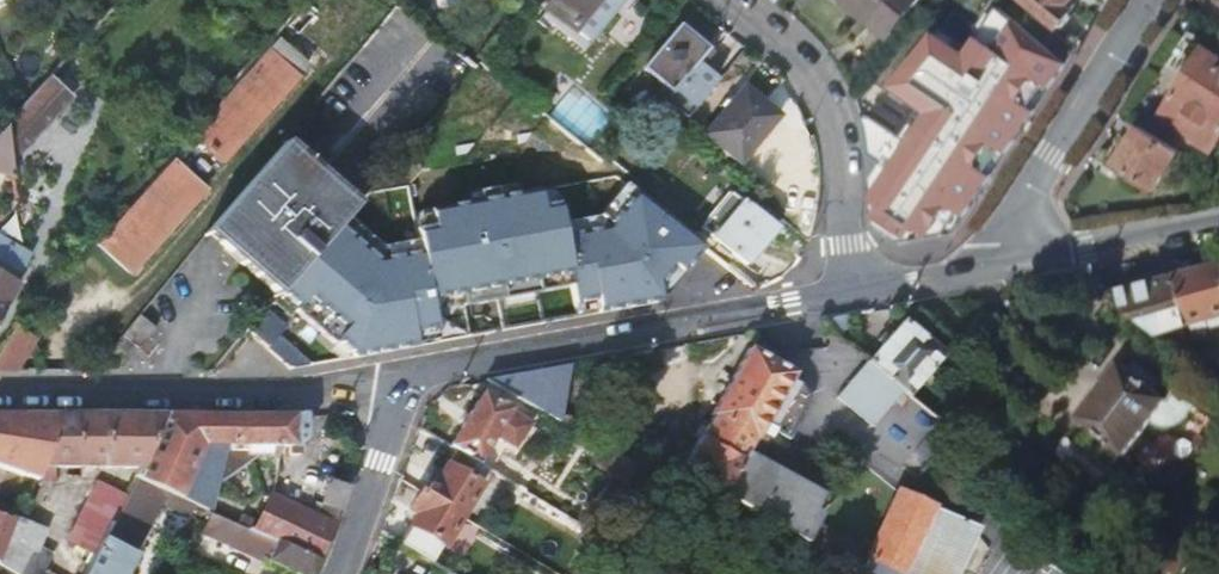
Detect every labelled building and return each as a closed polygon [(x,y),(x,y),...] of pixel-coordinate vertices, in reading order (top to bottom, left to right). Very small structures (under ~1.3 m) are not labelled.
[(549,14),(587,47),(628,0),(561,0),(549,14)] [(854,6),(851,10),(887,40),(921,0),(848,0),(854,6)] [(1024,1),(1060,31),(1074,13),(1068,9),(1076,0),(1024,0),(1024,1)] [(959,236),(1068,65),(1001,9),(970,59),(936,38),(893,91),(924,110),(931,115),(912,146),(904,141),(870,120),(865,126),(870,140),(871,162),(883,170),(871,189),(883,231),(906,246),(959,236)] [(692,115),(719,82),(706,70),(713,61),(706,55),(710,51),(685,30),(652,71),(671,87),(666,93),(692,115)] [(294,72),(265,47),(190,133),(219,158),(294,72)] [(1206,50),(1163,118),(1218,154),(1218,58),(1206,50)] [(18,107),(4,122),(10,160),(68,93),(47,75),(18,107)] [(776,121),(741,92),(704,136),(739,165),(776,121)] [(931,115),(924,110),(904,141),(912,146),(931,115)] [(0,127),(0,173),(10,176),(13,176),(10,160),(4,122),(0,127)] [(1143,128),(1117,169),(1158,195),(1184,154),(1143,128)] [(283,140),(208,233),(279,295),(281,292),(340,225),(357,204),(283,140)] [(201,186),(168,157),(92,243),(125,272),(201,186)] [(883,170),(871,162),(871,189),(883,170)] [(379,259),(340,225),(281,292),(300,309),(297,312),(336,346),(339,342),(358,358),(418,347),(418,343),(416,334),(438,330),(434,309),(432,300),(465,294),(466,302),(467,304),(543,290),(542,288),(541,280),(573,274),(575,282),(579,303),(598,300),(600,311),(600,313),(661,303),(660,299),(666,298),(708,248),(638,191),(606,226),(564,234),(558,202),(542,205),(539,187),(431,207),(434,224),(418,227),(422,251),(379,259)] [(740,205),(711,241),(745,268),(773,235),(774,233),(740,205)] [(773,235),(800,257),(804,250),(808,242),(783,222),(774,233),(773,235)] [(25,279),(18,274),(30,255),(0,234),(0,316),(25,279)] [(1155,333),(1218,318),(1218,264),(1119,289),(1113,267),(1102,270),(1107,289),(1108,294),(1155,333)] [(541,280),(542,288),(575,282),(573,274),(541,280)] [(434,309),(466,302),(465,294),(432,300),(434,309)] [(598,300),(579,303),(580,314),(600,311),(598,300)] [(269,350),(293,370),(310,367),(278,339),(287,329),(265,311),(249,330),(270,349),(269,350)] [(143,315),(130,330),(146,343),(158,328),(143,315)] [(901,322),(869,362),(906,392),(911,396),(944,356),(901,322)] [(0,349),(0,375),(7,375),(25,340),(11,329),(0,349)] [(416,334),(418,343),(440,339),(438,330),(416,334)] [(798,383),(793,381),(796,376),(750,352),(716,417),(720,419),(708,442),(705,440),(687,476),(731,500),(779,528),(790,506),(792,503),(756,483),(767,464),(750,455),(757,442),(760,444),(767,431),(792,444),(808,413),(809,404),(808,396),(804,389),(798,383)] [(1140,357),(1132,367),(1157,386),(1164,377),(1140,357)] [(1157,386),(1132,367),(1123,359),(1082,411),(1129,449),(1154,417),(1155,418),(1157,419),(1160,421),(1163,422),(1167,423),(1170,423),(1174,423),(1178,422),(1183,420),(1186,418),(1188,417),(1190,416),(1199,405),(1177,387),(1169,396),(1157,386)] [(906,392),(869,362),(839,398),(876,428),(906,392)] [(486,382),(564,424),(570,367),(486,382)] [(480,397),(450,448),(457,451),(488,470),(493,473),(507,449),(513,453),(529,425),(508,412),(480,397)] [(36,488),(41,470),(55,416),(0,415),(0,476),(36,488)] [(161,417),(135,470),(130,480),(132,481),(157,491),(162,494),(191,507),(204,512),(225,448),(292,449),(298,449),(301,443),(303,440),(304,418),(301,415),(290,417),(286,418),(237,417),(182,417),(161,417)] [(55,416),(41,470),(60,470),(135,470),(161,417),(103,416),(55,416)] [(1056,447),(1101,483),(1114,467),(1069,431),(1056,447)] [(292,449),(292,456),(301,456),(301,443),(298,449),(292,449)] [(428,475),(417,493),(460,519),(488,470),(457,451),(446,469),(444,468),(437,480),(428,475)] [(504,466),(498,476),(519,489),(526,478),(504,466)] [(930,468),(924,479),(938,487),(944,476),(930,468)] [(41,470),(36,488),(30,508),(38,509),(59,483),(60,470),(41,470)] [(109,526),(100,544),(92,559),(84,573),(123,573),(132,556),(129,555),(162,494),(157,491),(132,481),(127,490),(111,524),(110,524),(109,526)] [(967,481),(959,491),(971,500),(978,490),(967,481)] [(116,485),(90,539),(100,544),(109,526),(110,524),(111,524),(127,490),(116,485)] [(410,530),(401,545),(434,564),(460,519),(417,493),(407,511),(415,516),(409,529),(410,530)] [(874,558),(867,573),(966,573),(985,532),(904,494),(874,558)] [(260,526),(256,535),(275,544),(319,563),(332,525),(326,522),(272,499),(260,526)] [(855,573),(867,573),(874,558),(790,506),(779,528),(855,573)] [(981,519),(1014,544),(1028,555),(1034,548),(986,511),(981,519)] [(29,512),(24,531),(33,530),(33,528),(36,516),(31,515),(29,512)] [(329,515),(326,522),(332,525),(335,517),(329,515)] [(240,517),(236,527),(256,535),(260,526),(240,517)] [(16,534),(0,525),(0,565),(16,534)] [(0,565),(0,567),(13,573),(20,573),(43,533),(33,528),(33,530),(24,531),(24,533),(18,530),(16,534),(0,565)] [(1137,570),(1142,573),(1175,573),(1191,555),(1183,548),(1167,535),(1137,570)] [(86,537),(79,552),(92,559),(100,544),(90,539),(86,537)] [(286,573),(314,573),(319,563),(275,544),(266,565),(286,573)] [(1040,573),(1067,573),(1034,548),(1028,555),(1014,544),(1009,551),(1040,573)]
